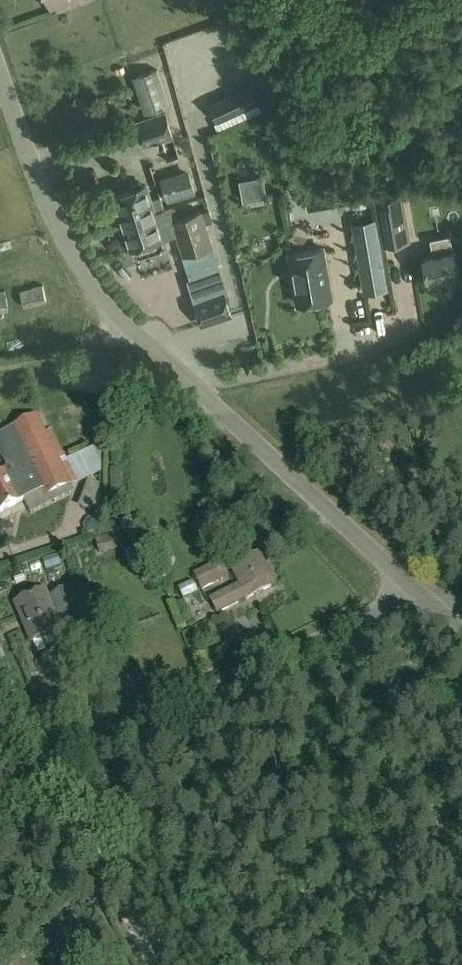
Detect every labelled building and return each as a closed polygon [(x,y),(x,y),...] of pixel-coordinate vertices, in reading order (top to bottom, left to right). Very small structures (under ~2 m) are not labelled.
[(179,41),(164,49),(170,60),(184,53),(179,41)] [(133,76),(145,114),(169,107),(158,68),(133,76)] [(218,122),(259,102),(250,82),(209,102),(218,122)] [(86,101),(77,96),(72,107),(81,111),(86,101)] [(141,106),(133,103),(129,112),(136,116),(141,106)] [(166,111),(134,121),(142,147),(174,137),(166,111)] [(106,150),(107,161),(129,157),(128,147),(106,150)] [(188,169),(161,177),(169,202),(196,193),(188,169)] [(131,187),(132,190),(114,195),(123,222),(154,211),(145,185),(143,186),(142,182),(139,181),(132,183),(131,187)] [(325,205),(321,183),(303,186),(307,208),(325,205)] [(403,195),(375,199),(381,232),(409,227),(403,195)] [(154,211),(123,222),(132,248),(134,247),(136,252),(141,255),(160,248),(163,243),(161,239),(163,238),(163,237),(177,233),(184,255),(213,246),(202,211),(174,220),(170,207),(154,212),(154,211)] [(213,220),(209,209),(202,211),(206,223),(213,220)] [(366,291),(387,287),(375,219),(353,223),(366,291)] [(431,239),(434,254),(423,256),(428,280),(459,274),(451,235),(431,239)] [(322,247),(290,253),(299,303),(331,297),(322,247)] [(41,275),(19,280),(25,306),(47,301),(41,275)] [(0,291),(0,312),(9,310),(5,290),(0,291)] [(224,292),(195,302),(202,323),(231,314),(224,292)] [(1,472),(9,489),(16,486),(14,482),(33,473),(26,460),(57,444),(51,431),(45,434),(37,416),(0,435),(0,453),(9,468),(1,472)] [(1,472),(0,472),(0,512),(41,492),(44,498),(77,483),(67,462),(61,465),(59,461),(64,459),(57,444),(26,460),(33,473),(14,482),(16,486),(9,489),(1,472)] [(95,519),(88,521),(84,527),(86,535),(99,531),(95,519)] [(99,556),(126,550),(122,535),(95,540),(99,556)] [(135,550),(124,552),(129,571),(140,569),(135,550)] [(258,555),(231,568),(240,585),(210,600),(217,614),(274,586),(258,555)] [(215,564),(192,575),(200,592),(223,581),(215,564)] [(70,589),(48,598),(45,591),(15,604),(32,643),(84,620),(70,589)]
